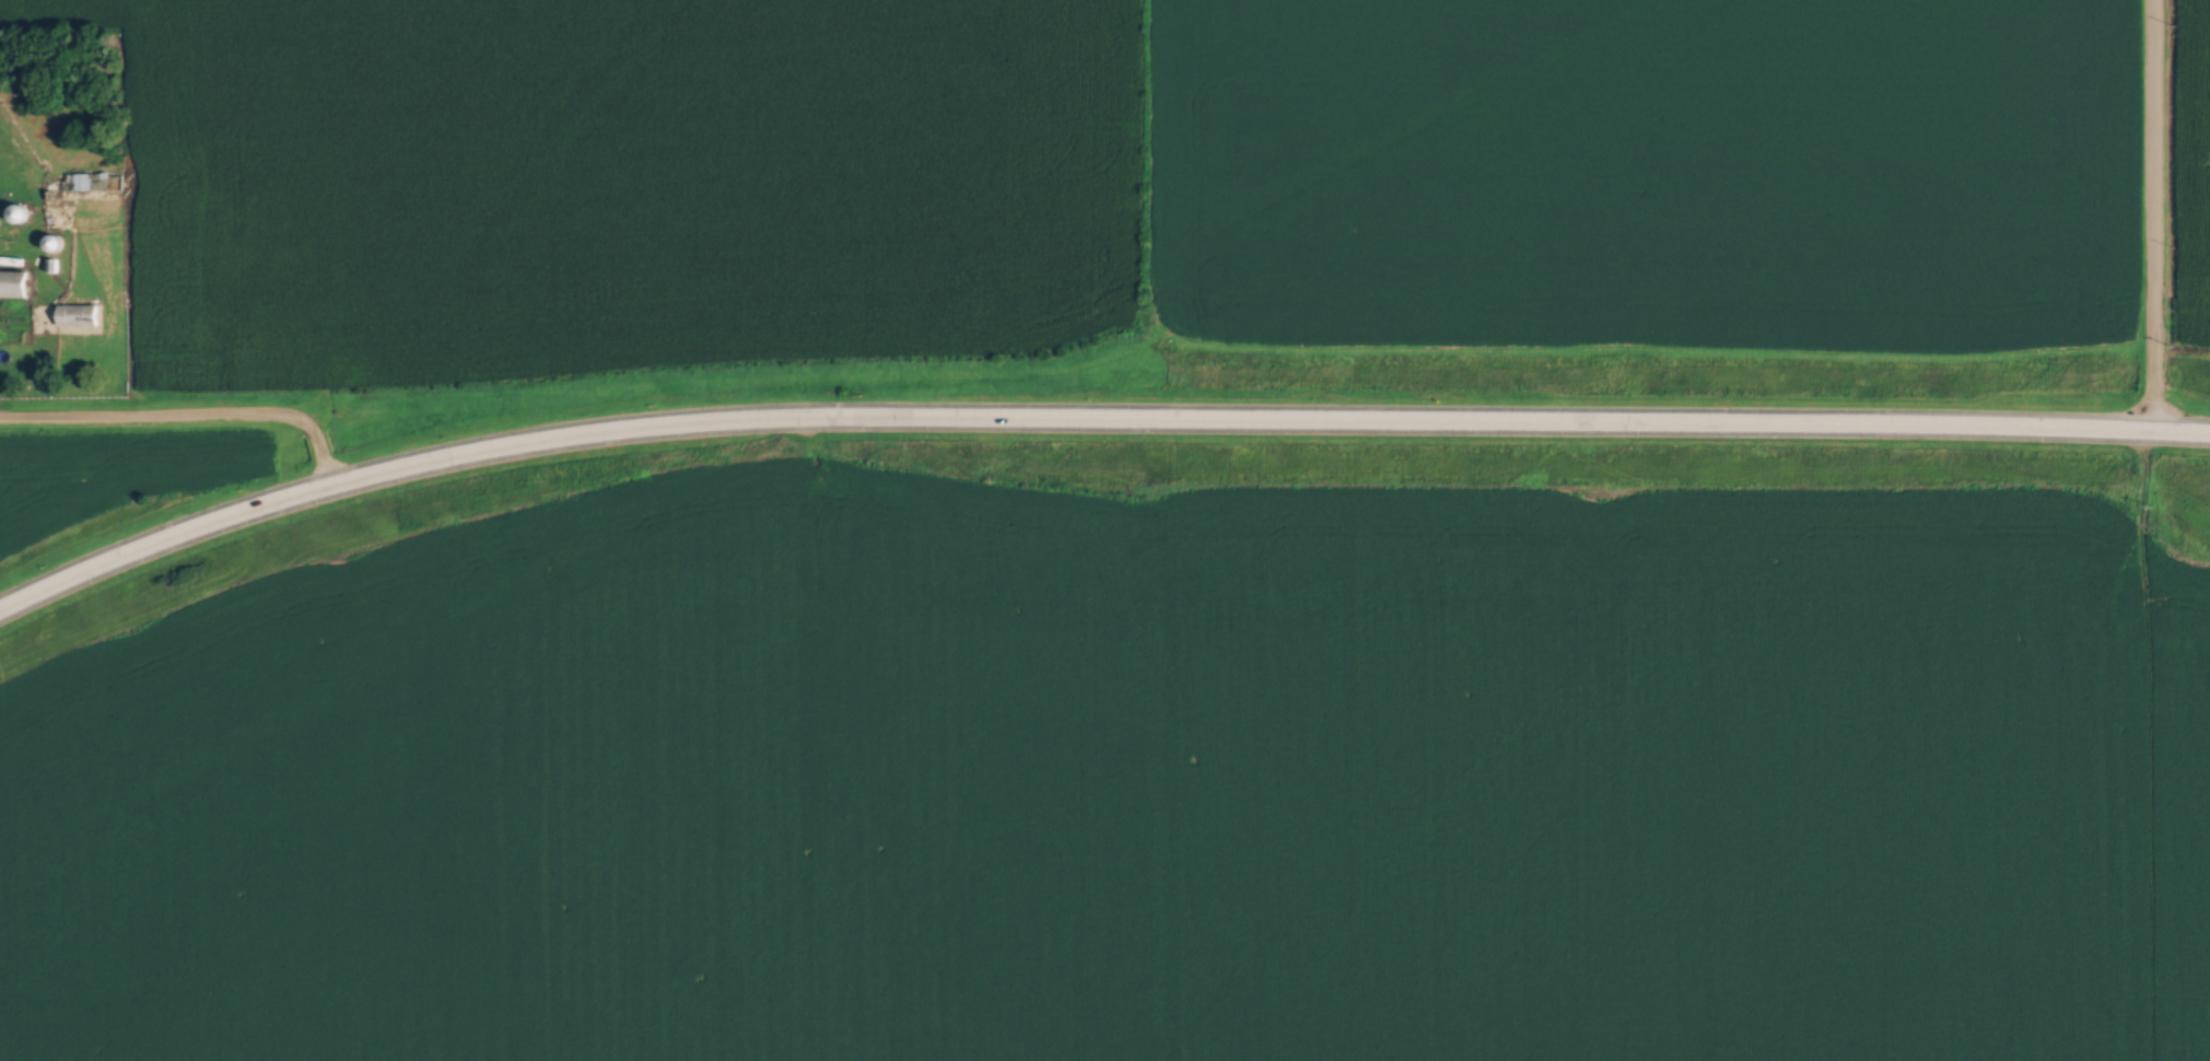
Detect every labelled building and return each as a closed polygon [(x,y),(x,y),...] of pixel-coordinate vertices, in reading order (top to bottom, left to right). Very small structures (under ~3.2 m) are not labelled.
[(65,186),(106,186),(106,170),(65,170),(65,186)] [(21,201),(8,201),(8,218),(21,218),(21,201)] [(0,267),(0,304),(27,304),(27,267),(0,267)] [(55,322),(97,322),(97,300),(55,300),(55,322)]
